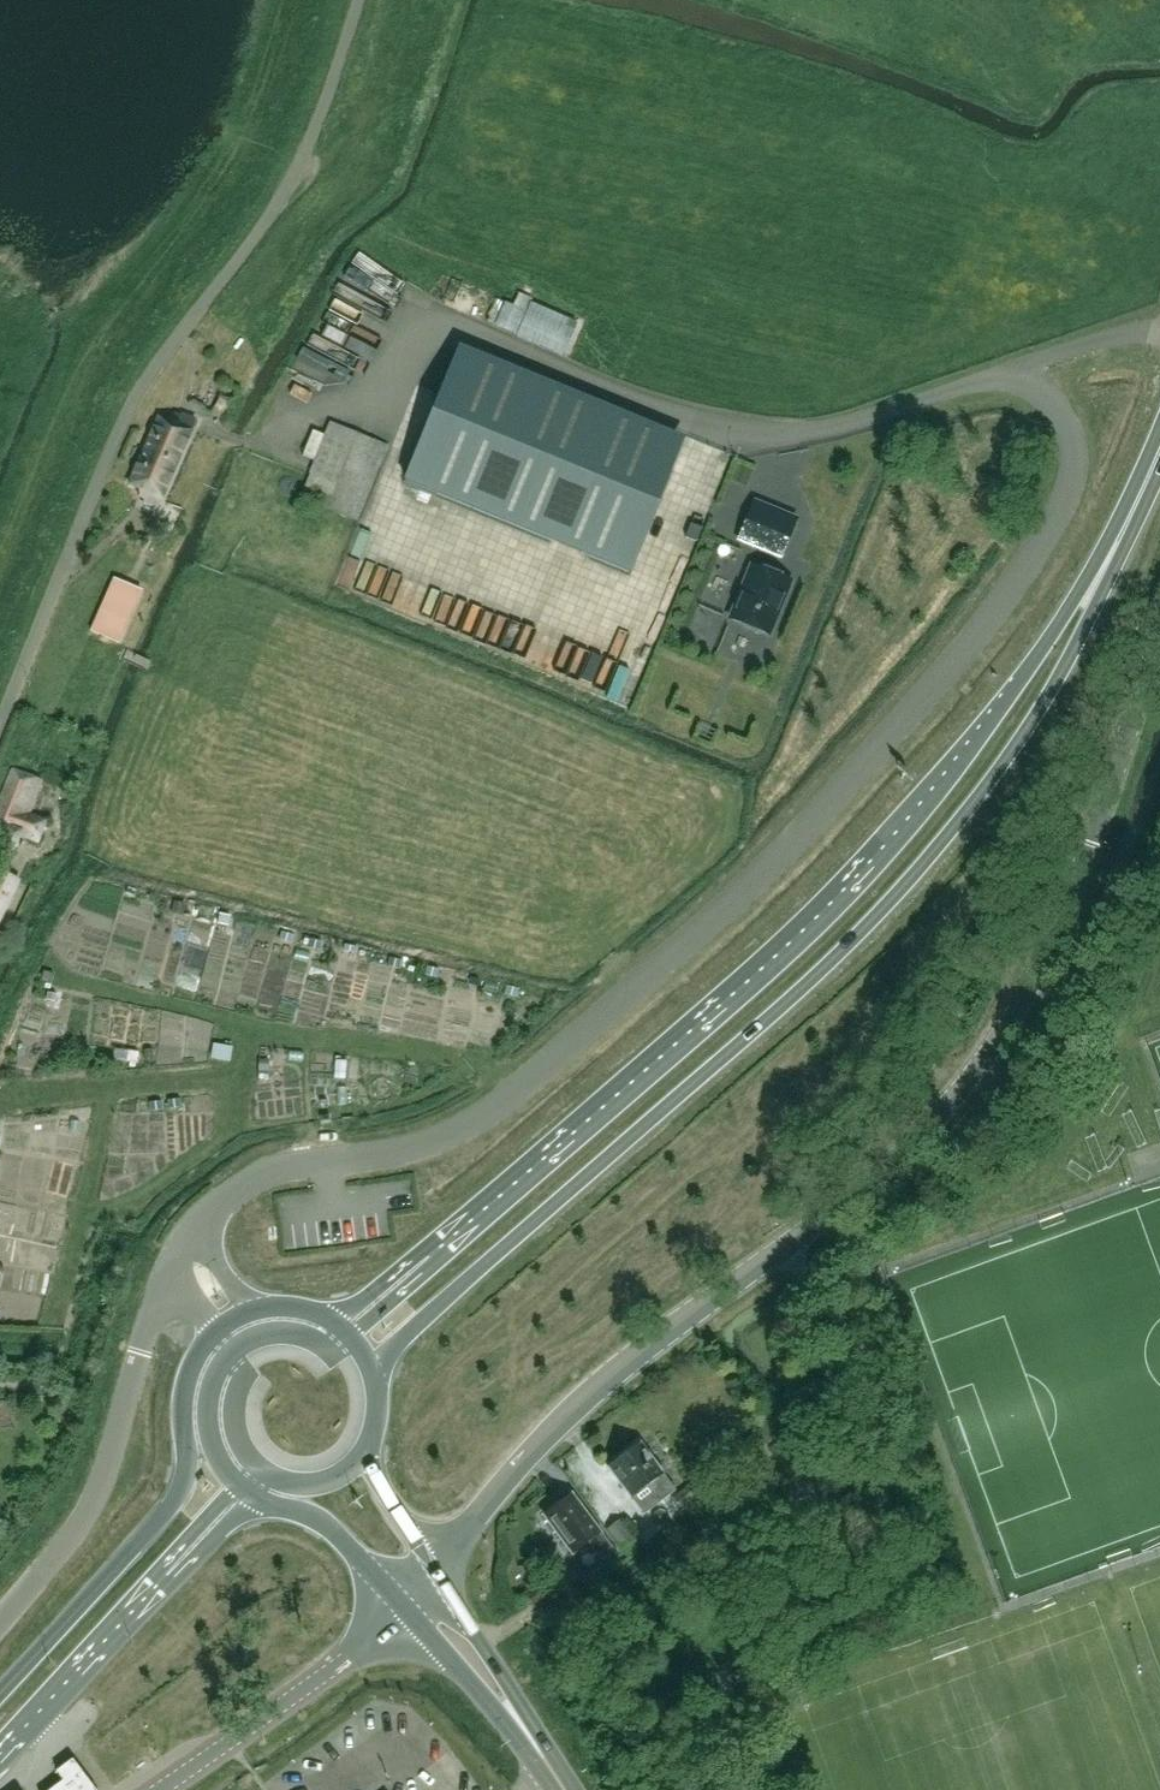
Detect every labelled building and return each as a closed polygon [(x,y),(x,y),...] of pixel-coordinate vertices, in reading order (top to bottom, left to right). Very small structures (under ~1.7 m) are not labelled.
[(568,358),(578,324),(516,307),(514,312),(494,306),(486,335),(568,358)] [(338,346),(347,330),(329,319),(319,336),(338,346)] [(685,440),(458,346),(403,478),(630,572),(685,440)] [(144,450),(177,464),(196,421),(182,414),(177,425),(158,417),(144,450)] [(357,520),(388,446),(331,422),(326,435),(313,430),(302,456),(315,461),(300,498),(357,520)] [(177,464),(144,450),(129,484),(148,493),(143,503),(157,509),(177,464)] [(776,510),(754,501),(740,534),(782,551),(792,527),(795,518),(776,510)] [(702,528),(691,524),(686,537),(697,541),(702,528)] [(722,549),(710,589),(707,588),(701,607),(723,613),(741,555),(722,549)] [(341,592),(355,598),(367,570),(352,564),(341,592)] [(789,581),(752,565),(730,618),(767,634),(789,581)] [(378,573),(369,594),(389,602),(398,581),(378,573)] [(90,630),(118,642),(142,589),(114,576),(90,630)] [(682,644),(711,656),(724,622),(695,611),(682,644)] [(632,697),(636,676),(624,674),(619,694),(632,697)] [(19,834),(37,841),(45,821),(27,815),(40,780),(12,769),(0,801),(0,849),(12,854),(19,834)] [(20,880),(0,870),(0,922),(20,880)] [(230,1068),(232,1051),(211,1049),(209,1066),(230,1068)] [(608,1466),(632,1497),(644,1513),(662,1500),(675,1489),(639,1443),(608,1466)] [(672,1498),(680,1509),(695,1497),(687,1487),(672,1498)] [(613,1550),(601,1533),(572,1494),(544,1515),(573,1553),(589,1541),(602,1558),(613,1550)] [(636,1539),(620,1519),(607,1529),(623,1549),(636,1539)] [(50,1789),(95,1789),(72,1759),(56,1771),(63,1780),(50,1789)]
